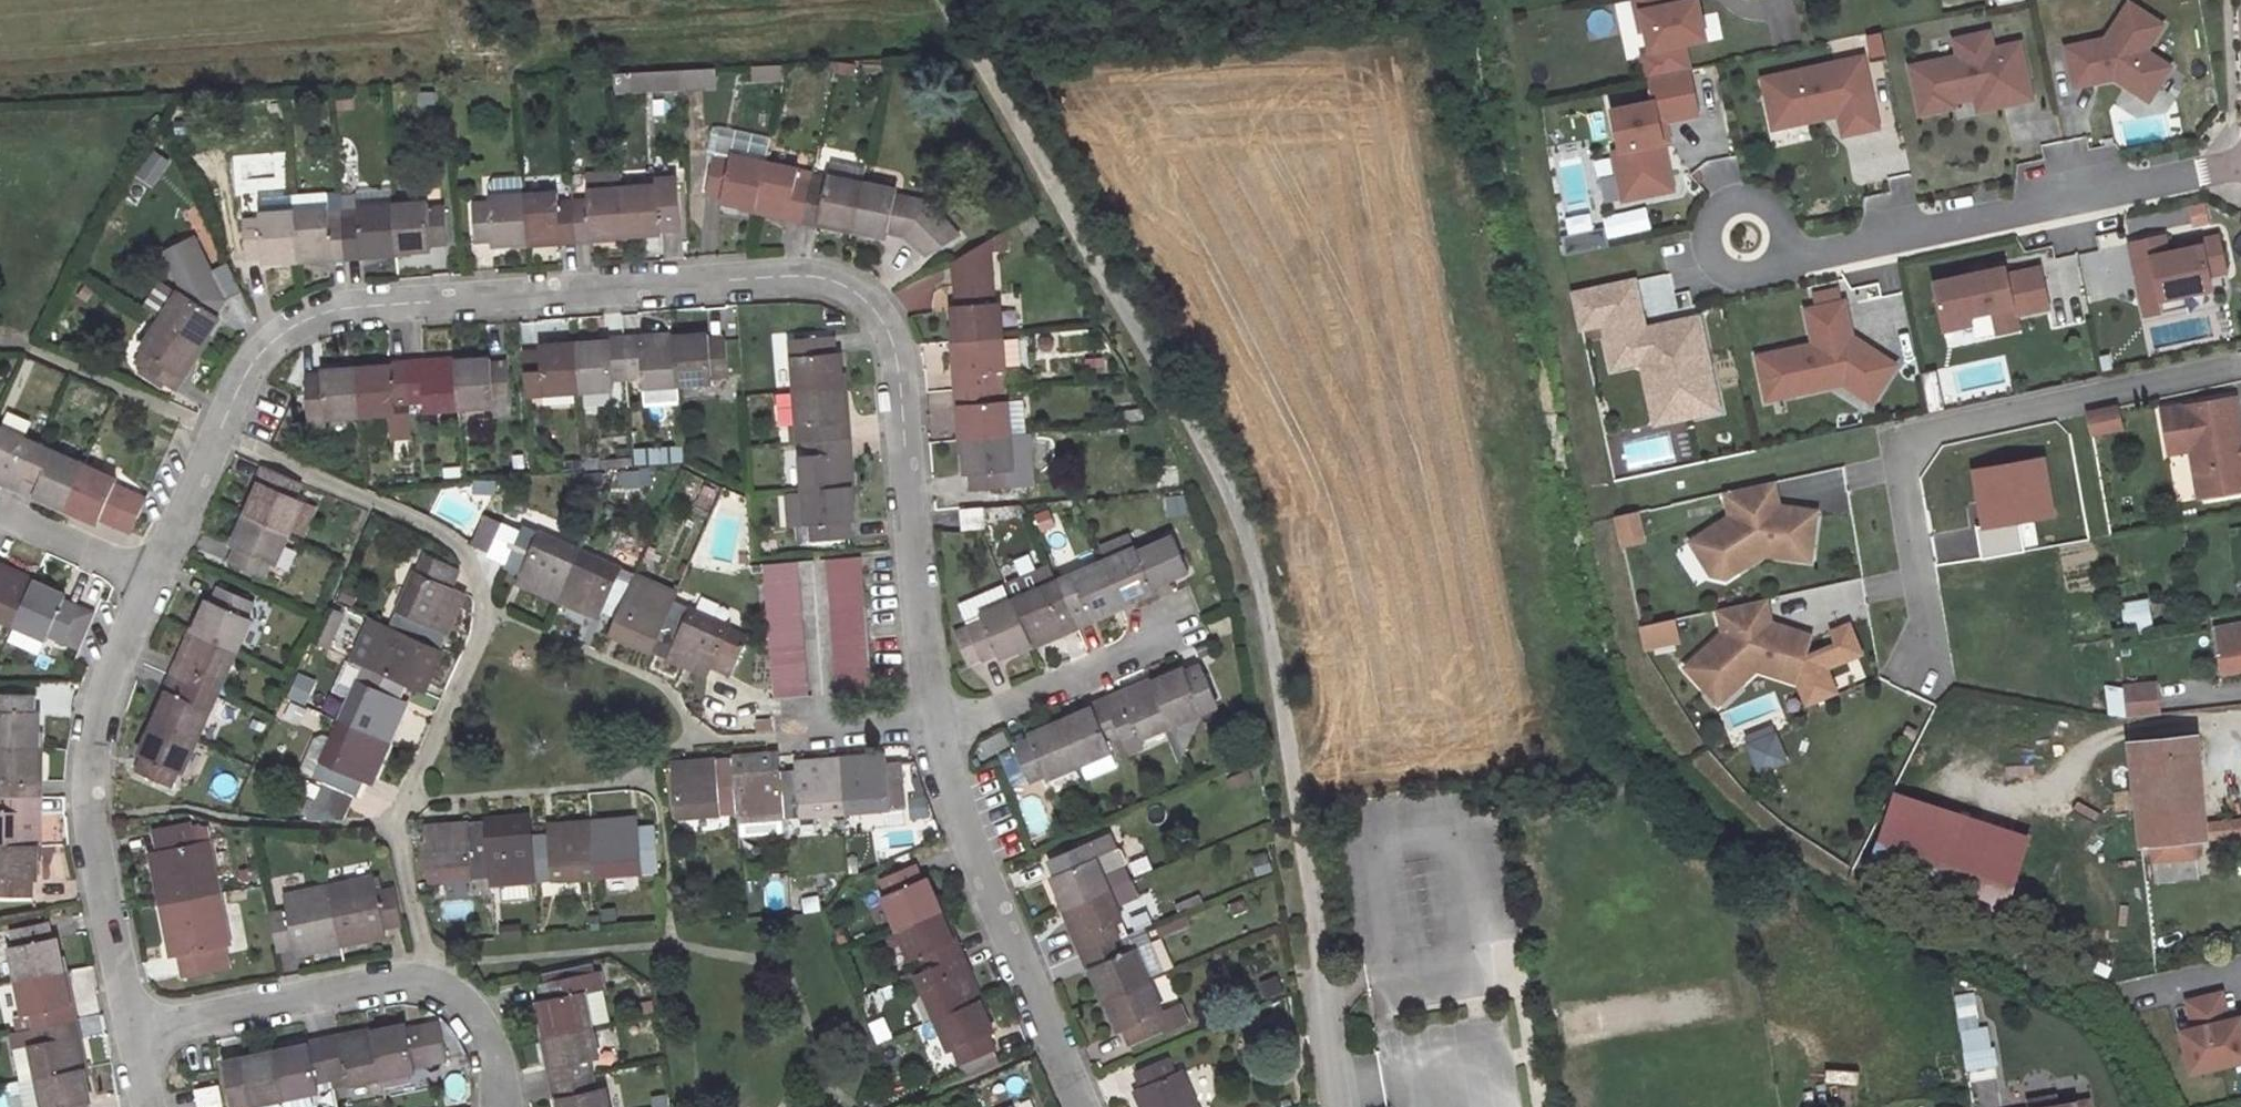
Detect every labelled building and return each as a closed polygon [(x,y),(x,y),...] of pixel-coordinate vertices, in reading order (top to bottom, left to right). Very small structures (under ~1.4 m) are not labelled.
[(1643,53),(1698,40),(1689,0),(1674,4),(1673,0),(1625,0),(1633,33),(1638,32),(1643,53)] [(2165,58),(2140,43),(2157,16),(2131,0),(2120,0),(2100,31),(2061,41),(2070,79),(2109,71),(2144,92),(2165,58)] [(1950,51),(1902,62),(1913,109),(1946,102),(1945,96),(1967,91),(1992,85),(1995,99),(2024,92),(2011,36),(1984,43),(1980,26),(1946,34),(1950,51)] [(1867,59),(1883,57),(1880,33),(1864,36),(1867,59)] [(1851,53),(1751,76),(1759,110),(1788,103),(1791,119),(1828,111),(1833,132),(1867,124),(1851,53)] [(684,89),(684,67),(621,71),(622,92),(684,89)] [(779,68),(754,69),(754,82),(779,82),(779,68)] [(1623,171),(1629,196),(1660,189),(1647,129),(1653,128),(1651,120),(1684,113),(1675,68),(1635,77),(1640,100),(1597,110),(1606,149),(1599,151),(1605,175),(1623,171)] [(1992,85),(1967,91),(1970,105),(1995,99),(1992,85)] [(922,249),(954,233),(942,205),(903,195),(904,189),(845,176),(843,183),(808,175),(809,168),(774,159),(774,151),(721,139),(710,187),(729,191),(726,202),(889,238),(891,228),(915,231),(922,249)] [(153,189),(168,161),(149,151),(134,179),(153,189)] [(1629,196),(1623,171),(1605,175),(1610,200),(1629,196)] [(478,209),(480,239),(496,238),(497,247),(661,240),(661,231),(683,230),(681,176),(662,177),(662,184),(595,188),(597,201),(563,204),(563,190),(496,194),(496,207),(478,209)] [(492,194),(519,192),(518,177),(491,179),(492,194)] [(2202,204),(2185,208),(2191,229),(2208,224),(2202,204)] [(251,226),(253,258),(276,256),(276,265),(444,252),(443,242),(457,240),(455,212),(438,214),(437,207),(378,211),(377,219),(327,222),(326,213),(273,217),(274,224),(251,226)] [(1605,232),(1567,241),(1570,254),(1608,246),(1605,232)] [(2166,249),(2150,253),(2159,297),(2183,292),(2210,285),(2207,272),(2224,268),(2216,232),(2187,239),(2188,244),(2166,249)] [(2150,253),(2166,249),(2162,233),(2127,240),(2144,313),(2162,309),(2159,297),(2150,253)] [(974,474),(974,490),(980,490),(1009,489),(1009,473),(1017,473),(1015,405),(998,406),(997,371),(1013,371),(1010,306),(995,306),(990,242),(960,262),(963,308),(955,308),(963,475),(974,474)] [(178,293),(173,300),(205,322),(214,308),(232,300),(218,270),(201,277),(186,243),(167,251),(171,260),(165,263),(178,293)] [(154,256),(173,300),(178,293),(165,263),(171,260),(167,251),(154,256)] [(1999,266),(1928,282),(1939,330),(1967,323),(1965,315),(1987,310),(1992,333),(2013,328),(2010,314),(2043,306),(2035,266),(2001,274),(1999,266)] [(1648,356),(1662,419),(1690,413),(1685,394),(1703,390),(1687,322),(1658,328),(1657,323),(1632,328),(1622,280),(1562,293),(1569,328),(1591,323),(1600,367),(1629,361),(1648,356)] [(134,315),(150,326),(167,301),(151,290),(134,315)] [(2183,292),(2159,297),(2162,309),(2186,304),(2183,292)] [(173,300),(170,298),(167,301),(150,326),(130,355),(139,362),(131,375),(163,397),(173,383),(169,381),(208,324),(205,322),(173,300)] [(1750,358),(1760,401),(1835,384),(1854,380),(1872,391),(1888,366),(1844,337),(1836,303),(1798,311),(1806,346),(1750,358)] [(1972,342),(1992,337),(1988,321),(1968,325),(1972,342)] [(837,335),(810,336),(811,356),(807,357),(809,393),(811,422),(799,422),(799,423),(801,459),(817,459),(822,523),(812,524),(813,540),(851,537),(850,523),(859,522),(847,353),(838,354),(837,335)] [(811,356),(810,336),(794,337),(795,357),(807,357),(811,356)] [(727,340),(523,353),(526,382),(546,381),(547,393),(613,389),(611,375),(649,373),(650,386),(712,383),(711,371),(729,370),(727,340)] [(1648,356),(1629,361),(1643,423),(1662,419),(1648,356)] [(508,358),(309,371),(312,417),(399,410),(398,400),(438,397),(438,407),(498,402),(497,393),(509,393),(508,358)] [(1937,372),(1921,374),(1925,413),(1942,411),(1937,372)] [(1865,403),(1872,391),(1854,380),(1835,384),(1865,403)] [(1707,409),(1703,390),(1685,394),(1690,413),(1707,409)] [(792,423),(799,423),(799,422),(811,422),(809,393),(793,394),(793,407),(791,407),(792,423)] [(2240,480),(2229,401),(2154,410),(2159,452),(2190,448),(2197,487),(2240,480)] [(2117,409),(2090,414),(2095,437),(2121,432),(2117,409)] [(141,493),(110,479),(112,475),(0,424),(0,476),(1,476),(0,477),(0,481),(28,493),(30,489),(92,518),(94,514),(126,528),(141,493)] [(1674,461),(1692,456),(1686,431),(1668,435),(1674,461)] [(632,466),(680,464),(680,447),(631,450),(632,466)] [(2043,461),(1974,473),(1983,528),(2052,517),(2043,461)] [(297,504),(307,484),(269,466),(259,488),(267,494),(235,568),(264,581),(274,561),(283,565),(299,535),(313,541),(323,518),(297,504)] [(619,471),(620,490),(649,488),(648,470),(619,471)] [(1766,485),(1718,496),(1724,520),(1684,546),(1702,574),(1722,561),(1731,575),(1757,558),(1803,563),(1810,515),(1780,511),(1771,508),(1766,485)] [(980,490),(974,490),(954,492),(955,511),(983,510),(980,490)] [(495,543),(505,521),(492,515),(482,536),(495,543)] [(1631,516),(1610,520),(1616,550),(1637,545),(1631,516)] [(735,672),(751,636),(527,525),(524,530),(505,521),(495,543),(492,548),(509,555),(507,561),(529,571),(521,587),(590,619),(597,603),(628,619),(620,634),(690,669),(697,655),(735,672)] [(974,616),(988,652),(1004,646),(1006,652),(1070,627),(1071,631),(1101,619),(1100,615),(1166,588),(1165,584),(1199,571),(1184,533),(1142,550),(1138,540),(1076,565),(1080,574),(1050,585),(1041,562),(1008,574),(1015,591),(981,604),(983,612),(974,616)] [(414,567),(445,583),(454,565),(423,549),(414,567)] [(842,688),(871,685),(857,552),(829,553),(842,688)] [(771,694),(800,691),(790,556),(760,558),(771,694)] [(1722,561),(1702,574),(1707,581),(1718,583),(1731,575),(1722,561)] [(324,807),(342,804),(363,768),(376,775),(408,707),(395,700),(402,684),(409,668),(425,674),(454,612),(442,604),(450,585),(445,583),(414,567),(386,627),(367,667),(332,742),(319,736),(304,765),(321,772),(301,813),(324,807)] [(69,612),(55,605),(57,601),(0,573),(0,625),(36,643),(38,639),(53,646),(69,612)] [(255,596),(224,581),(138,765),(169,780),(178,762),(188,766),(216,706),(202,701),(217,666),(233,673),(260,617),(249,611),(255,596)] [(442,604),(454,612),(463,592),(450,585),(442,604)] [(2137,602),(2117,605),(2121,630),(2140,628),(2137,602)] [(1716,637),(1678,671),(1699,695),(1722,674),(1733,687),(1749,673),(1791,686),(1801,653),(1806,640),(1763,627),(1758,603),(1711,613),(1716,637)] [(317,646),(329,650),(340,614),(328,611),(317,646)] [(69,612),(53,646),(63,651),(79,616),(69,612)] [(988,652),(974,616),(952,624),(966,661),(988,652)] [(367,667),(386,627),(374,622),(355,662),(367,667)] [(1667,623),(1633,630),(1638,650),(1671,642),(1667,623)] [(2205,630),(2211,674),(2240,670),(2240,624),(2205,630)] [(1801,653),(1791,686),(1799,706),(1828,695),(1820,676),(1815,678),(1812,670),(1852,654),(1840,625),(1821,633),(1825,643),(1801,653)] [(1090,704),(1026,730),(1028,734),(1012,740),(1026,775),(1044,768),(1048,776),(1116,746),(1112,739),(1131,730),(1135,739),(1203,712),(1199,703),(1214,697),(1200,664),(1185,670),(1184,666),(1120,692),(1119,688),(1089,700),(1090,704)] [(409,668),(402,684),(418,691),(425,674),(409,668)] [(293,674),(288,700),(308,704),(313,678),(293,674)] [(1722,674),(1699,695),(1710,707),(1733,687),(1722,674)] [(2115,700),(2145,696),(2144,685),(2113,688),(2115,700)] [(2115,700),(2113,688),(2100,691),(2100,716),(2113,719),(2117,718),(2115,700)] [(44,895),(43,695),(5,694),(5,712),(0,712),(0,775),(5,775),(6,812),(0,812),(0,876),(4,876),(4,893),(44,895)] [(2145,696),(2115,700),(2117,718),(2147,715),(2145,696)] [(281,720),(300,725),(304,707),(286,702),(281,720)] [(1755,774),(1787,761),(1773,725),(1741,738),(1755,774)] [(2141,850),(2185,846),(2235,841),(2233,828),(2192,831),(2183,746),(2117,750),(2127,852),(2129,851),(2141,850)] [(736,818),(908,811),(905,761),(883,763),(882,753),(807,756),(808,767),(781,769),(780,757),(701,760),(701,772),(672,772),(673,810),(735,807),(736,818)] [(2020,839),(1890,794),(1865,861),(1994,908),(2020,839)] [(517,835),(516,816),(449,820),(451,835),(426,836),(429,875),(496,869),(500,900),(542,897),(542,880),(656,870),(658,851),(656,824),(628,828),(626,810),(553,815),(554,832),(533,833),(517,835)] [(532,814),(516,816),(517,835),(533,833),(532,814)] [(778,830),(777,822),(736,824),(736,832),(778,830)] [(185,825),(153,831),(159,861),(149,863),(164,947),(179,944),(184,974),(222,967),(219,951),(231,949),(211,843),(189,847),(185,825)] [(2185,846),(2141,850),(2142,867),(2187,863),(2185,846)] [(965,1049),(999,1035),(918,848),(883,863),(888,877),(880,881),(905,940),(920,935),(935,971),(921,976),(946,1037),(958,1033),(965,1049)] [(1156,1039),(1186,1027),(1175,1004),(1160,1009),(1149,983),(1164,976),(1155,952),(1138,959),(1135,954),(1124,960),(1111,929),(1124,923),(1100,862),(1089,865),(1082,849),(1051,860),(1062,888),(1047,894),(1105,1038),(1119,1033),(1125,1045),(1154,1033),(1156,1039)] [(1247,858),(1253,875),(1270,870),(1264,852),(1247,858)] [(2187,863),(2142,867),(2144,887),(2188,883),(2187,863)] [(395,929),(389,897),(368,900),(364,875),(333,881),(335,895),(285,904),(286,917),(268,920),(274,953),(300,948),(303,960),(375,947),(373,932),(395,929)] [(41,924),(6,931),(9,948),(0,950),(0,960),(12,1020),(27,1019),(32,1045),(18,1048),(29,1106),(42,1105),(43,1106),(79,1106),(41,924)] [(556,1106),(611,1106),(607,1087),(596,1089),(588,1054),(597,1051),(593,1028),(614,1023),(603,970),(544,981),(547,1001),(535,1004),(556,1106)] [(1961,1071),(1993,1068),(1990,1025),(1977,1026),(1974,992),(1954,994),(1961,1071)] [(2180,1008),(2187,1035),(2220,1027),(2213,1000),(2180,1008)] [(2174,1038),(2184,1078),(2240,1064),(2240,1058),(2233,1024),(2220,1027),(2187,1035),(2174,1038)] [(229,1106),(283,1106),(282,1106),(322,1098),(320,1083),(347,1078),(350,1092),(416,1079),(415,1075),(448,1068),(440,1025),(406,1031),(406,1027),(243,1059),(246,1070),(223,1074),(229,1106)] [(1186,1074),(1170,1080),(1164,1066),(1139,1076),(1145,1089),(1136,1093),(1141,1106),(1198,1106),(1186,1074)] [(191,1089),(196,1106),(201,1106),(220,1104),(216,1084),(191,1089)]
